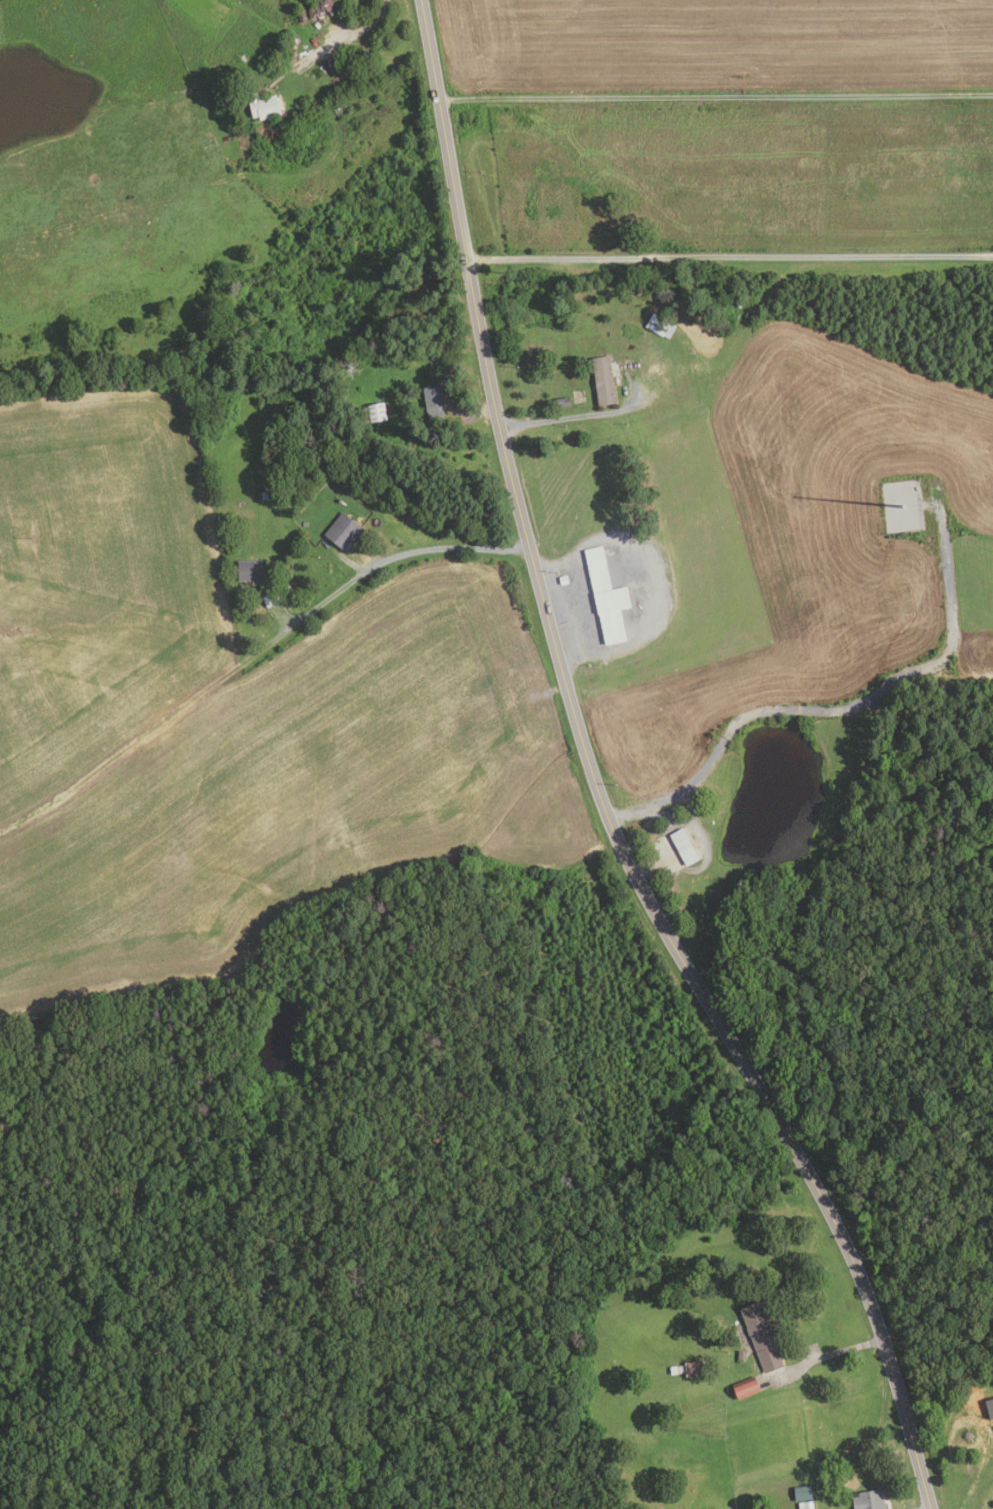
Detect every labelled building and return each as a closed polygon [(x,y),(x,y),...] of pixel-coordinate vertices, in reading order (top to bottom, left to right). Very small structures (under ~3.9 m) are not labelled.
[(314,4),(313,0),(335,0),(335,1),(338,0),(341,0),(344,12),(311,20),(308,6),(314,4)] [(304,10),(307,21),(300,23),(297,12),(304,10)] [(252,118),(246,93),(256,90),(258,95),(260,94),(261,98),(276,94),(280,112),(271,114),(272,117),(260,120),(259,116),(252,118)] [(669,339),(645,326),(653,313),(676,326),(669,339)] [(597,405),(591,358),(609,355),(615,403),(597,405)] [(428,420),(422,388),(442,385),(445,406),(441,406),(442,418),(428,420)] [(569,399),(570,407),(556,409),(555,400),(569,399)] [(383,403),(387,420),(370,423),(367,405),(383,403)] [(266,473),(258,476),(256,470),(264,467),(266,473)] [(272,487),(274,500),(262,502),(260,489),(272,487)] [(347,553),(324,535),(342,511),(365,529),(347,553)] [(606,645),(584,551),(603,547),(613,591),(628,587),(632,608),(620,610),(626,640),(606,645)] [(253,586),(253,581),(238,582),(237,562),(265,561),(266,580),(261,580),(261,586),(253,586)] [(566,577),(568,584),(561,585),(559,578),(566,577)] [(273,588),(281,601),(267,609),(259,596),(273,588)] [(686,867),(670,835),(683,828),(700,860),(686,867)] [(763,1375),(740,1308),(765,1299),(772,1319),(769,1321),(785,1367),(763,1375)] [(747,1351),(746,1361),(737,1360),(738,1350),(747,1351)] [(703,1364),(704,1372),(672,1376),(671,1368),(703,1364)] [(738,1401),(732,1386),(753,1377),(760,1392),(738,1401)] [(812,1500),(796,1501),(794,1486),(811,1485),(812,1500)] [(883,1490),(885,1508),(853,1508),(852,1498),(859,1497),(859,1493),(883,1490)] [(812,1501),(813,1508),(800,1508),(799,1503),(812,1501)]
